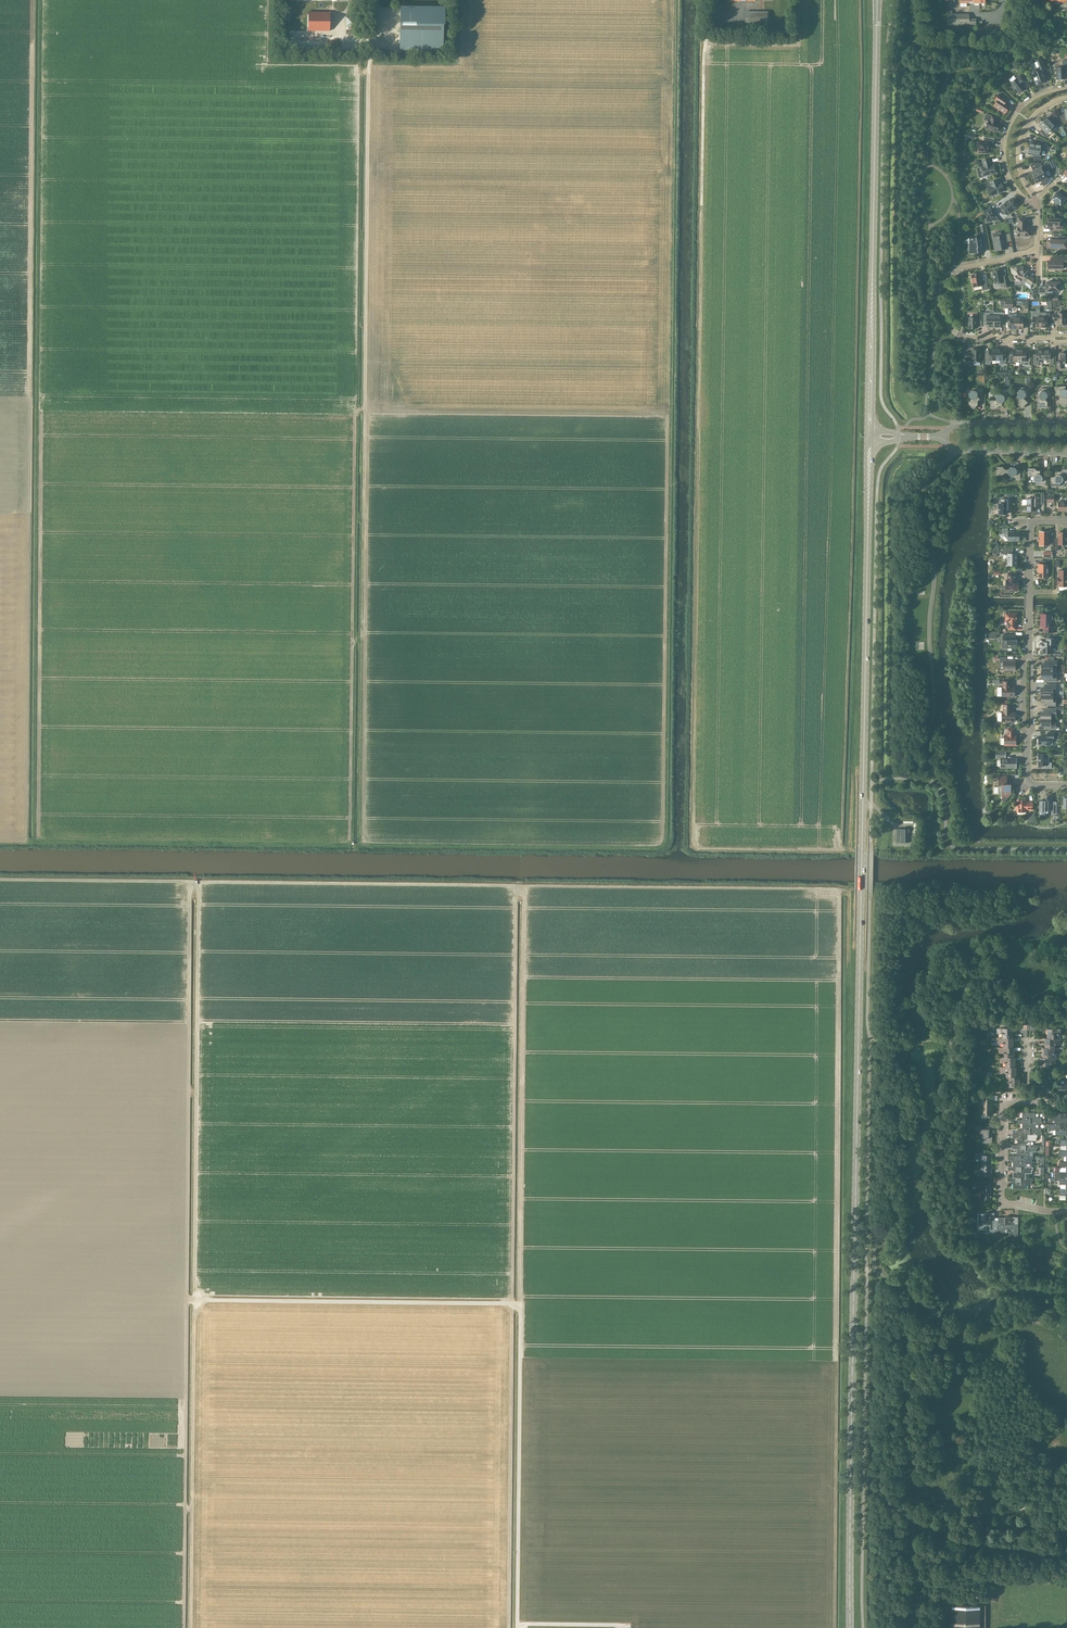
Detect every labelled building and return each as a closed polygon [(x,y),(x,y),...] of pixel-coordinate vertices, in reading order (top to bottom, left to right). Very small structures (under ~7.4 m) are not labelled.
[(443,50),(443,24),(444,24),(445,6),(400,6),(399,50),(443,50)] [(330,31),(330,12),(308,11),(308,30),(330,31)] [(768,23),(768,11),(745,11),(745,23),(768,23)] [(969,25),(976,25),(976,18),(969,18),(969,14),(947,13),(947,25),(969,25)] [(346,17),(346,29),(358,29),(358,17),(346,17)] [(1036,69),(1031,71),(1036,85),(1046,82),(1043,74),(1044,74),(1042,70),(1046,69),(1042,57),(1033,61),(1036,69)] [(1062,61),(1062,67),(1056,68),(1056,80),(1066,79),(1065,68),(1066,68),(1066,60),(1062,61)] [(1017,78),(1010,83),(1018,93),(1025,88),(1022,84),(1027,81),(1021,74),(1016,77),(1017,78)] [(997,101),(994,106),(1004,113),(1009,105),(1005,103),(1007,100),(999,94),(995,100),(997,101)] [(996,123),(998,118),(986,113),(984,119),(989,121),(986,128),(997,132),(999,124),(996,123)] [(1043,121),(1051,130),(1052,131),(1059,124),(1056,118),(1052,122),(1047,117),(1043,121)] [(1047,133),(1051,130),(1043,121),(1039,126),(1043,130),(1041,133),(1046,137),(1048,135),(1047,133)] [(977,142),(977,147),(978,147),(978,151),(982,151),(982,153),(988,153),(989,149),(991,149),(991,143),(993,143),(994,138),(984,136),(983,141),(982,141),(982,142),(977,142)] [(1029,148),(1042,150),(1044,141),(1037,137),(1036,143),(1030,142),(1029,148)] [(1041,160),(1042,150),(1029,148),(1028,154),(1034,155),(1034,161),(1041,160)] [(984,167),(981,167),(984,176),(996,173),(994,164),(991,165),(989,159),(982,161),(984,167)] [(1034,164),(1031,165),(1034,171),(1031,172),(1033,178),(1045,172),(1041,163),(1034,164)] [(1045,172),(1033,178),(1036,183),(1042,180),(1045,185),(1050,180),(1045,172)] [(990,197),(995,195),(995,196),(999,194),(999,193),(1004,191),(1001,183),(1000,183),(998,182),(997,179),(990,182),(985,184),(990,197)] [(1052,199),(1054,201),(1053,204),(1058,205),(1058,204),(1061,205),(1065,198),(1066,199),(1066,197),(1066,194),(1060,189),(1058,193),(1057,192),(1052,199)] [(1000,209),(1000,211),(1002,214),(1004,214),(1006,213),(1007,214),(1018,206),(1012,198),(1001,206),(1001,208),(1000,209)] [(990,208),(984,214),(985,215),(984,216),(986,220),(988,219),(989,220),(996,215),(990,208)] [(1048,218),(1048,226),(1053,226),(1053,230),(1063,230),(1063,223),(1059,223),(1059,219),(1048,218)] [(1017,227),(1017,236),(1028,236),(1028,227),(1026,227),(1026,219),(1019,219),(1018,227),(1017,227)] [(969,254),(970,254),(973,254),(973,253),(978,253),(978,254),(978,252),(985,251),(983,243),(984,243),(983,238),(982,238),(982,235),(976,236),(976,235),(975,235),(976,236),(971,237),(972,238),(970,237),(969,244),(968,244),(968,250),(969,250),(969,254)] [(1005,235),(993,237),(995,249),(1007,247),(1005,235)] [(1054,240),(1048,240),(1048,247),(1066,248),(1066,240),(1065,240),(1065,235),(1054,235),(1054,240)] [(1047,261),(1047,269),(1049,269),(1050,270),(1052,270),(1053,269),(1062,269),(1062,264),(1066,264),(1066,257),(1051,257),(1051,261),(1047,261)] [(1022,266),(1021,266),(1021,265),(1011,267),(1012,274),(1012,275),(1013,276),(1013,277),(1014,277),(1014,278),(1016,278),(1018,279),(1018,281),(1019,281),(1020,282),(1021,282),(1022,282),(1023,282),(1024,282),(1025,281),(1030,285),(1034,283),(1034,279),(1029,275),(1028,270),(1027,270),(1027,269),(1026,268),(1025,267),(1024,267),(1024,266),(1023,266),(1022,266)] [(1001,269),(992,271),(994,284),(1003,283),(1004,288),(1009,287),(1007,275),(1002,276),(1001,269)] [(981,281),(980,273),(971,275),(973,287),(982,285),(983,289),(988,289),(986,280),(981,281)] [(1038,286),(1038,294),(1046,294),(1046,291),(1059,291),(1059,290),(1060,290),(1060,289),(1061,287),(1060,286),(1059,286),(1059,282),(1046,282),(1046,286),(1038,286)] [(1040,327),(1040,317),(1036,317),(1036,311),(1030,311),(1029,320),(1033,320),(1033,327),(1040,327)] [(990,313),(983,312),(983,320),(987,320),(986,327),(988,327),(988,328),(989,328),(991,328),(992,328),(992,327),(993,327),(993,315),(990,315),(990,313)] [(1040,317),(1040,327),(1046,328),(1047,320),(1050,320),(1050,313),(1044,312),(1043,317),(1040,317)] [(993,315),(993,327),(995,327),(995,328),(996,328),(997,328),(998,328),(998,327),(1000,327),(1000,320),(1003,320),(1003,313),(997,313),(997,315),(993,315)] [(1058,314),(1053,314),(1053,321),(1058,321),(1058,324),(1059,324),(1059,325),(1064,326),(1064,325),(1064,324),(1065,324),(1065,320),(1066,320),(1066,318),(1065,318),(1065,313),(1058,313),(1058,314)] [(968,317),(968,328),(977,328),(977,321),(980,321),(980,314),(974,314),(974,317),(968,317)] [(1016,329),(1016,318),(1011,318),(1011,314),(1008,314),(1008,321),(1010,321),(1010,329),(1016,329)] [(1016,318),(1016,329),(1023,329),(1023,321),(1024,321),(1025,320),(1025,315),(1022,315),(1022,318),(1016,318)] [(980,362),(980,349),(972,349),(972,352),(965,352),(965,360),(972,360),(971,362),(980,362)] [(996,360),(996,349),(989,349),(989,352),(988,353),(985,353),(985,364),(990,364),(992,360),(996,360)] [(996,349),(996,360),(999,360),(999,364),(1006,364),(1006,356),(1003,356),(1003,349),(996,349)] [(1019,361),(1019,350),(1016,350),(1016,349),(1013,349),(1013,356),(1010,356),(1009,364),(1015,364),(1015,361),(1019,361)] [(1019,350),(1019,361),(1023,361),(1023,365),(1030,366),(1030,356),(1026,356),(1026,349),(1023,349),(1023,350),(1019,350)] [(1043,360),(1043,350),(1036,350),(1036,357),(1033,357),(1033,365),(1039,365),(1039,360),(1043,360)] [(1043,350),(1043,360),(1050,360),(1050,365),(1053,365),(1053,358),(1050,357),(1050,350),(1043,350)] [(1057,368),(1064,368),(1064,363),(1066,363),(1066,353),(1061,353),(1061,361),(1057,361),(1057,368)] [(1054,386),(1054,395),(1060,395),(1062,398),(1058,402),(1064,408),(1066,405),(1066,390),(1066,389),(1066,386),(1054,386)] [(971,399),(967,403),(973,409),(978,405),(978,401),(980,399),(977,396),(977,395),(983,395),(983,387),(971,388),(971,390),(969,393),(969,397),(971,399)] [(1017,396),(1015,398),(1017,401),(1017,404),(1022,409),(1028,402),(1023,398),(1026,396),(1030,396),(1029,387),(1020,387),(1020,390),(1017,392),(1017,396)] [(1038,397),(1036,400),(1039,402),(1039,408),(1047,408),(1047,402),(1045,400),(1047,397),(1051,397),(1051,388),(1041,388),(1041,391),(1038,394),(1038,397)] [(996,400),(990,400),(990,409),(996,409),(999,406),(1002,406),(1002,403),(1005,400),(1008,400),(1008,389),(998,389),(998,394),(996,397),(996,400)] [(996,466),(996,475),(1002,475),(1005,473),(1008,473),(1010,476),(1010,478),(1020,479),(1021,470),(1017,470),(1014,467),(1011,467),(1008,469),(1005,469),(1002,467),(996,466)] [(1028,467),(1028,474),(1030,476),(1033,477),(1033,480),(1036,483),(1036,485),(1046,486),(1046,477),(1042,477),(1040,474),(1040,471),(1036,470),(1034,468),(1028,467)] [(1050,486),(1060,486),(1060,483),(1063,481),(1063,478),(1066,478),(1066,477),(1066,469),(1063,469),(1060,471),(1057,471),(1057,474),(1054,477),(1050,477),(1050,486)] [(1027,498),(1027,511),(1036,511),(1036,506),(1039,506),(1040,496),(1032,496),(1032,498),(1027,498)] [(997,503),(997,508),(999,508),(999,514),(1007,514),(1007,509),(1011,509),(1011,499),(1005,499),(1000,499),(999,500),(999,503),(997,503)] [(1058,511),(1066,511),(1066,502),(1058,502),(1058,511)] [(1000,528),(1000,534),(1004,534),(1004,536),(1005,537),(1008,537),(1008,540),(1014,540),(1014,542),(1018,542),(1018,540),(1019,540),(1019,532),(1007,532),(1007,528),(1000,528)] [(1038,537),(1038,541),(1040,541),(1040,545),(1048,545),(1048,532),(1040,532),(1040,537),(1038,537)] [(1066,544),(1066,532),(1058,532),(1058,541),(1055,541),(1055,550),(1058,550),(1058,544),(1066,544)] [(1006,564),(1007,564),(1007,565),(1017,565),(1017,554),(1012,554),(1012,548),(1001,548),(1001,554),(1007,554),(1007,559),(1006,559),(1006,560),(1005,560),(1005,561),(1005,562),(1005,563),(1006,564)] [(1051,561),(1043,561),(1043,564),(1038,564),(1038,569),(1039,569),(1039,577),(1047,578),(1047,565),(1051,565),(1051,561)] [(1058,584),(1059,584),(1059,586),(1066,586),(1066,570),(1059,570),(1059,580),(1058,580),(1058,584)] [(1006,580),(1006,590),(1014,590),(1014,591),(1017,591),(1017,590),(1018,590),(1019,580),(1016,580),(1016,573),(1008,573),(1008,580),(1006,580)] [(1008,630),(1016,630),(1016,622),(1017,622),(1017,613),(1005,613),(1005,621),(1008,621),(1008,630)] [(1040,622),(1040,627),(1044,627),(1044,632),(1053,633),(1053,626),(1051,626),(1051,620),(1052,620),(1052,619),(1052,616),(1051,616),(1051,615),(1046,615),(1046,614),(1041,614),(1041,619),(1041,622),(1040,622)] [(1002,640),(1002,649),(1007,649),(1007,648),(1017,648),(1017,643),(1016,642),(1015,642),(1015,635),(1003,634),(1003,640),(1002,640)] [(1041,648),(1042,648),(1042,653),(1051,653),(1051,644),(1055,644),(1055,637),(1047,637),(1047,642),(1042,642),(1042,643),(1041,643),(1040,643),(1039,644),(1039,645),(1039,646),(1040,647),(1040,648),(1041,648)] [(1000,657),(999,661),(1003,661),(1003,670),(1015,670),(1015,661),(1006,661),(1006,657),(1000,657)] [(1041,671),(1052,671),(1052,668),(1056,668),(1056,661),(1045,660),(1045,664),(1041,664),(1041,671)] [(1052,674),(1052,671),(1041,671),(1041,678),(1044,678),(1044,681),(1056,682),(1056,674),(1052,674)] [(1015,696),(1015,687),(1010,687),(1010,681),(1003,681),(1003,687),(1002,687),(1002,696),(1015,696)] [(1041,695),(1053,695),(1053,692),(1055,692),(1056,684),(1044,684),(1044,688),(1041,688),(1041,695)] [(1053,698),(1053,695),(1041,695),(1041,702),(1044,702),(1044,705),(1055,705),(1055,698),(1053,698)] [(1002,721),(1014,721),(1014,713),(1010,713),(1010,705),(1003,705),(1003,712),(1002,712),(1002,721)] [(1040,719),(1051,719),(1051,716),(1056,716),(1056,709),(1044,708),(1044,712),(1041,712),(1040,719)] [(1051,722),(1051,719),(1040,719),(1040,726),(1044,726),(1044,729),(1056,729),(1056,722),(1051,722)] [(1004,735),(1004,745),(1016,745),(1016,735),(1014,735),(1014,729),(1007,728),(1007,735),(1004,735)] [(1038,736),(1038,745),(1042,745),(1043,746),(1045,746),(1046,745),(1049,745),(1049,740),(1050,739),(1054,739),(1054,732),(1047,732),(1047,736),(1038,736)] [(1048,754),(1038,754),(1038,765),(1043,765),(1043,768),(1051,769),(1051,762),(1048,762),(1048,754)] [(1002,759),(1002,767),(1003,767),(1004,768),(1006,768),(1007,767),(1016,767),(1016,759),(1002,759)] [(998,776),(998,794),(1001,794),(1001,797),(1002,797),(1002,799),(1005,802),(1012,795),(1011,794),(1011,784),(1007,784),(1007,776),(998,776)] [(1051,813),(1056,813),(1056,802),(1052,802),(1052,796),(1046,796),(1046,801),(1040,801),(1039,812),(1045,812),(1045,810),(1051,810),(1051,813)] [(1016,805),(1016,808),(1017,808),(1017,812),(1026,812),(1026,809),(1032,809),(1033,802),(1028,802),(1028,803),(1026,803),(1026,800),(1017,800),(1017,804),(1016,805)] [(909,842),(906,842),(905,842),(905,833),(909,833),(909,829),(896,829),(896,842),(909,843),(909,842)] [(1012,1038),(1012,1037),(1012,1028),(995,1028),(995,1029),(997,1029),(997,1033),(1002,1033),(1002,1037),(1002,1038),(1012,1038)] [(1064,1030),(1064,1028),(1047,1028),(1047,1038),(1057,1038),(1057,1034),(1063,1034),(1063,1030),(1064,1030)] [(1002,1038),(1002,1037),(996,1037),(996,1039),(998,1039),(998,1043),(1003,1043),(1003,1047),(1013,1047),(1013,1037),(1012,1037),(1012,1038),(1002,1038)] [(1047,1038),(1045,1038),(1045,1048),(1055,1048),(1055,1044),(1060,1044),(1060,1039),(1062,1039),(1062,1038),(1057,1038),(1047,1038)] [(1003,1047),(997,1047),(997,1048),(999,1048),(998,1053),(1004,1053),(1004,1057),(1014,1057),(1014,1047),(1013,1047),(1003,1047)] [(1045,1048),(1042,1048),(1042,1057),(1052,1057),(1053,1053),(1058,1053),(1058,1049),(1059,1049),(1059,1048),(1055,1048),(1045,1048)] [(1004,1057),(998,1057),(998,1058),(1000,1058),(999,1062),(1005,1062),(1005,1067),(1015,1067),(1015,1057),(1014,1057),(1004,1057)] [(1052,1057),(1042,1057),(1040,1057),(1040,1067),(1050,1068),(1050,1063),(1056,1063),(1056,1059),(1057,1059),(1057,1057),(1052,1057)] [(1005,1067),(999,1067),(999,1068),(1001,1068),(1000,1072),(1006,1072),(1006,1076),(1006,1077),(1016,1077),(1016,1067),(1015,1067),(1005,1067)] [(1006,1077),(1006,1076),(1002,1076),(1002,1078),(1004,1078),(1004,1082),(1009,1082),(1009,1087),(1019,1087),(1019,1077),(1016,1077),(1006,1077)] [(1052,1088),(1052,1081),(1048,1081),(1048,1084),(1037,1084),(1037,1092),(1048,1092),(1048,1088),(1052,1088)] [(1058,1084),(1058,1092),(1066,1092),(1066,1084),(1058,1084)] [(988,1117),(989,1116),(989,1115),(992,1115),(992,1099),(991,1099),(991,1096),(983,1096),(983,1099),(982,1099),(979,1099),(979,1104),(982,1104),(982,1115),(984,1115),(984,1116),(984,1117),(988,1117)] [(1035,1117),(1035,1113),(1035,1112),(1022,1112),(1022,1120),(1017,1120),(1017,1123),(1022,1123),(1034,1123),(1042,1123),(1042,1120),(1041,1120),(1041,1117),(1035,1117)] [(1048,1112),(1048,1116),(1049,1116),(1049,1119),(1055,1119),(1055,1123),(1066,1124),(1066,1113),(1048,1112)] [(1034,1128),(1034,1123),(1022,1123),(1022,1130),(1017,1130),(1017,1134),(1037,1134),(1041,1134),(1041,1131),(1041,1128),(1034,1128)] [(1055,1123),(1048,1123),(1048,1126),(1049,1126),(1049,1130),(1055,1130),(1055,1134),(1066,1135),(1066,1134),(1066,1124),(1055,1123)] [(990,1130),(990,1127),(990,1126),(975,1126),(975,1129),(980,1129),(980,1137),(981,1137),(981,1142),(986,1142),(986,1143),(991,1143),(991,1134),(988,1134),(988,1129),(990,1130)] [(1017,1134),(1012,1134),(1012,1138),(1017,1138),(1017,1145),(1030,1145),(1030,1140),(1036,1140),(1036,1137),(1037,1137),(1037,1134),(1017,1134)] [(1066,1134),(1066,1135),(1066,1139),(1060,1139),(1060,1142),(1059,1142),(1059,1145),(1066,1145),(1066,1134)] [(1017,1145),(1012,1145),(1012,1148),(1017,1149),(1017,1156),(1030,1156),(1030,1151),(1036,1151),(1036,1148),(1037,1148),(1037,1145),(1030,1145),(1017,1145)] [(1066,1145),(1066,1150),(1060,1150),(1060,1153),(1059,1153),(1059,1156),(1066,1156),(1066,1145)] [(991,1156),(984,1155),(984,1152),(975,1152),(975,1159),(981,1159),(981,1176),(991,1176),(991,1156)] [(1030,1156),(1017,1156),(1008,1156),(1008,1159),(1013,1159),(1013,1166),(1013,1167),(1025,1167),(1025,1166),(1025,1162),(1032,1162),(1032,1159),(1033,1159),(1033,1156),(1030,1156)] [(1066,1156),(1066,1161),(1060,1161),(1060,1164),(1059,1164),(1059,1167),(1066,1167),(1066,1156)] [(1013,1167),(1013,1166),(1008,1166),(1008,1170),(1013,1170),(1012,1177),(1025,1178),(1025,1177),(1025,1173),(1031,1173),(1032,1170),(1032,1166),(1025,1166),(1025,1167),(1013,1167)] [(1066,1167),(1066,1172),(1055,1171),(1054,1178),(1058,1178),(1066,1178),(1066,1167)] [(1025,1178),(1012,1177),(1007,1177),(1007,1181),(1012,1181),(1012,1188),(1025,1189),(1025,1184),(1031,1184),(1031,1181),(1032,1181),(1032,1177),(1025,1177),(1025,1178)] [(1058,1178),(1058,1181),(1059,1181),(1059,1184),(1066,1184),(1066,1189),(1066,1178),(1058,1178)] [(987,1185),(987,1182),(979,1182),(979,1185),(982,1185),(982,1198),(990,1198),(990,1185),(987,1185)] [(1066,1189),(1058,1189),(1058,1192),(1059,1192),(1059,1195),(1066,1195),(1065,1200),(1066,1200),(1066,1189)] [(994,1220),(994,1218),(994,1213),(985,1213),(985,1214),(978,1214),(978,1229),(984,1229),(984,1225),(991,1225),(991,1233),(995,1233),(995,1226),(998,1226),(998,1220),(994,1220)] [(1014,1224),(1014,1217),(1005,1217),(1005,1218),(998,1218),(998,1220),(998,1226),(995,1226),(995,1233),(1004,1233),(1004,1229),(1013,1229),(1013,1233),(1018,1233),(1018,1224),(1014,1224)] [(986,1605),(944,1604),(944,1627),(985,1627),(986,1605)]
